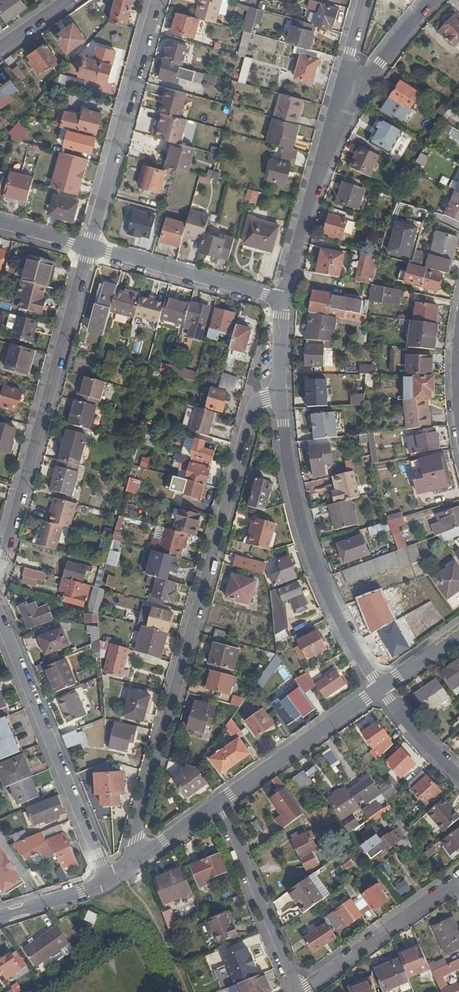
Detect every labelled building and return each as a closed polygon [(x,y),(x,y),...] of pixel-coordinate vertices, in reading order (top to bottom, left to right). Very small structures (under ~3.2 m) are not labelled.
[(6,21),(26,7),(21,0),(0,0),(0,12),(6,21)] [(127,26),(133,0),(116,0),(111,22),(127,26)] [(200,18),(216,23),(222,0),(201,0),(199,9),(200,9),(198,18),(200,18)] [(322,0),(320,0),(310,0),(308,7),(319,11),(315,24),(316,24),(318,25),(329,28),(330,24),(333,25),(338,9),(321,4),(322,0)] [(253,7),(246,31),(252,33),(259,9),(253,7)] [(196,17),(177,12),(173,30),(195,36),(200,18),(198,18),(196,17)] [(457,16),(442,31),(455,45),(458,43),(458,44),(458,18),(457,16)] [(288,43),(295,45),(309,49),(313,35),(316,24),(315,24),(295,19),(288,43)] [(86,39),(74,23),(57,36),(68,52),(86,39)] [(246,31),(239,55),(246,57),(252,33),(246,31)] [(187,46),(169,41),(164,59),(182,64),(187,46)] [(39,73),(57,60),(46,44),(30,56),(34,61),(32,63),(39,73)] [(313,83),(321,53),(309,49),(295,45),(293,51),(302,54),(296,78),(313,83)] [(246,57),(239,82),(245,83),(246,84),(253,59),(246,57)] [(103,63),(86,58),(81,75),(98,80),(103,63)] [(205,74),(164,62),(160,77),(179,83),(181,77),(202,83),(205,74)] [(18,67),(13,71),(20,81),(25,77),(18,67)] [(214,86),(217,78),(205,74),(202,83),(214,86)] [(87,81),(68,76),(66,84),(85,89),(87,81)] [(239,82),(231,79),(228,87),(237,90),(237,89),(239,82)] [(2,107),(13,99),(9,94),(17,88),(12,81),(3,87),(0,82),(0,104),(2,107)] [(237,89),(256,94),(258,87),(246,84),(245,83),(239,82),(237,89)] [(421,94),(403,82),(392,97),(404,107),(406,105),(411,108),(421,94)] [(167,88),(161,112),(164,112),(181,118),(187,94),(167,88)] [(296,123),(302,99),(281,93),(274,117),(296,123)] [(444,102),(438,111),(444,115),(450,106),(444,102)] [(452,107),(446,115),(458,122),(458,121),(458,111),(452,106),(452,107)] [(64,127),(97,135),(102,114),(85,109),(82,119),(67,115),(64,127)] [(156,125),(153,137),(175,143),(180,145),(187,119),(181,118),(164,112),(161,122),(160,126),(156,125)] [(393,116),(387,113),(382,120),(389,124),(393,116)] [(379,118),(376,116),(368,130),(371,132),(379,118)] [(289,147),(293,149),(295,138),(294,138),(297,124),(296,123),(274,117),(268,142),(289,147)] [(369,141),(393,154),(405,133),(389,124),(382,120),(379,118),(371,132),(373,133),(369,141)] [(13,137),(21,129),(17,126),(11,133),(13,137)] [(454,128),(450,135),(458,141),(458,131),(454,128)] [(89,141),(90,137),(90,135),(79,132),(75,148),(92,153),(95,143),(94,143),(89,141)] [(175,143),(169,167),(176,169),(192,173),(199,150),(180,145),(175,143)] [(292,159),(296,159),(297,150),(293,149),(289,147),(286,157),(292,159)] [(380,158),(363,149),(353,171),(371,179),(380,158)] [(52,188),(82,195),(91,160),(62,152),(52,188)] [(421,152),(417,162),(425,165),(429,155),(421,152)] [(208,162),(217,164),(219,155),(210,153),(208,162)] [(286,157),(275,155),(274,161),(273,161),(269,180),(287,184),(292,159),(286,157)] [(166,172),(145,166),(140,185),(160,191),(166,172)] [(5,195),(28,201),(33,183),(34,178),(12,173),(5,195)] [(367,186),(346,179),(338,202),(358,210),(367,186)] [(248,189),(245,200),(256,203),(259,192),(248,189)] [(456,193),(446,214),(458,221),(458,194),(456,193)] [(74,221),(79,202),(55,196),(50,214),(74,221)] [(358,217),(333,208),(325,233),(343,238),(349,220),(356,222),(358,217)] [(155,215),(134,209),(128,231),(149,237),(155,215)] [(195,240),(203,242),(205,233),(208,221),(210,215),(191,210),(187,223),(184,233),(196,236),(195,240)] [(162,240),(181,246),(183,237),(184,233),(187,223),(168,218),(162,240)] [(273,250),(279,226),(252,218),(245,243),(273,250)] [(418,229),(398,224),(390,252),(410,257),(418,229)] [(458,237),(438,231),(430,262),(451,268),(458,237)] [(203,242),(200,251),(229,259),(235,238),(226,236),(225,239),(205,233),(203,242)] [(383,248),(372,245),(370,253),(381,256),(383,248)] [(323,249),(317,274),(332,277),(340,278),(345,255),(323,249)] [(363,281),(362,283),(373,285),(380,259),(364,255),(358,276),(368,279),(367,282),(363,281)] [(31,257),(24,281),(47,287),(48,287),(50,277),(54,264),(31,257)] [(428,268),(411,264),(406,282),(438,291),(443,275),(428,270),(428,268)] [(332,277),(317,274),(315,282),(331,285),(332,277)] [(24,281),(22,281),(19,291),(24,292),(21,300),(19,308),(42,314),(46,302),(42,302),(44,296),(47,287),(24,281)] [(107,284),(102,283),(95,307),(96,307),(100,308),(107,284)] [(117,291),(118,287),(107,284),(100,308),(96,307),(90,331),(105,336),(111,311),(117,291)] [(401,299),(402,291),(373,285),(370,302),(396,307),(397,299),(401,299)] [(125,293),(117,291),(111,311),(136,317),(141,298),(142,294),(132,292),(131,294),(125,293)] [(312,313),(307,339),(308,339),(333,341),(338,317),(343,317),(345,318),(347,311),(360,313),(363,301),(315,292),(310,313),(312,313)] [(136,317),(134,323),(158,330),(161,318),(165,304),(141,298),(136,317)] [(186,320),(191,304),(167,298),(167,299),(165,304),(161,318),(185,325),(186,320)] [(209,308),(191,303),(191,304),(186,320),(207,326),(210,313),(208,313),(209,308)] [(417,321),(435,323),(438,305),(418,303),(416,321),(417,321)] [(231,332),(233,325),(235,314),(216,309),(211,327),(222,330),(231,332)] [(19,316),(12,314),(8,327),(15,329),(19,316)] [(38,321),(19,316),(15,329),(13,338),(32,343),(38,321)] [(367,320),(368,317),(361,316),(361,320),(360,327),(357,343),(364,344),(367,320)] [(360,327),(361,320),(345,318),(343,317),(343,324),(360,327)] [(389,319),(372,317),(371,327),(387,329),(389,319)] [(414,348),(435,349),(437,337),(440,337),(441,332),(436,332),(438,324),(435,323),(417,321),(414,348)] [(220,338),(222,330),(211,327),(209,326),(207,335),(209,335),(220,338)] [(252,330),(237,326),(235,333),(230,349),(246,353),(252,330)] [(333,348),(333,341),(308,339),(307,365),(324,366),(325,348),(333,348)] [(35,351),(13,344),(6,368),(28,374),(35,351)] [(408,375),(433,375),(433,355),(408,355),(408,375)] [(161,370),(168,373),(172,365),(165,361),(161,370)] [(124,372),(126,363),(120,362),(118,371),(124,372)] [(358,366),(358,374),(366,374),(376,374),(376,363),(368,363),(368,366),(358,366)] [(198,380),(200,370),(175,366),(173,375),(198,380)] [(160,371),(153,369),(151,379),(158,381),(160,371)] [(220,387),(235,391),(239,378),(223,374),(220,387)] [(376,374),(366,374),(366,386),(375,386),(376,374)] [(79,394),(77,401),(97,406),(101,407),(107,383),(86,377),(84,388),(82,395),(79,394)] [(432,392),(435,392),(435,377),(416,377),(415,386),(405,386),(405,393),(415,393),(415,401),(427,401),(432,401),(432,392)] [(308,381),(309,407),(329,406),(327,381),(308,381)] [(17,412),(23,392),(6,387),(1,407),(17,412)] [(224,412),(228,393),(213,389),(208,408),(224,412)] [(407,430),(428,427),(426,412),(429,411),(427,401),(415,401),(405,400),(407,430)] [(77,401),(70,425),(78,427),(91,431),(97,406),(77,401)] [(107,409),(116,411),(118,405),(109,403),(107,409)] [(368,434),(375,433),(383,432),(380,403),(365,404),(368,434)] [(196,410),(188,407),(182,429),(191,432),(196,410)] [(209,437),(215,412),(197,407),(196,410),(191,432),(209,437)] [(312,427),(313,438),(335,436),(333,414),(312,416),(309,419),(310,424),(312,427)] [(10,452),(16,428),(0,423),(0,449),(10,452)] [(91,431),(78,427),(75,433),(91,438),(92,434),(102,437),(103,434),(91,431)] [(439,449),(435,429),(417,432),(417,435),(408,437),(411,454),(439,449)] [(61,461),(79,466),(83,467),(91,438),(75,433),(66,430),(65,436),(67,437),(61,461)] [(372,464),(379,463),(375,433),(368,434),(371,456),(372,464)] [(140,444),(156,448),(158,440),(153,439),(153,437),(143,434),(140,444)] [(330,438),(309,440),(315,477),(327,475),(325,465),(334,464),(330,438)] [(193,458),(212,463),(217,446),(197,441),(193,458)] [(187,481),(206,486),(212,463),(193,458),(176,454),(175,461),(190,466),(187,481)] [(442,462),(440,456),(412,462),(420,492),(452,485),(446,461),(442,462)] [(348,471),(354,469),(352,459),(345,461),(348,471)] [(61,461),(59,460),(57,468),(54,477),(51,490),(71,496),(79,466),(61,461)] [(341,490),(337,491),(334,492),(337,503),(352,500),(360,498),(353,472),(348,473),(348,472),(338,475),(341,490)] [(131,477),(127,491),(138,494),(142,479),(131,477)] [(177,478),(174,490),(183,493),(187,481),(177,478)] [(257,480),(250,506),(266,510),(273,484),(257,480)] [(203,499),(206,486),(187,481),(183,493),(203,499)] [(70,528),(77,504),(58,498),(54,515),(52,523),(64,527),(70,528)] [(337,503),(321,507),(323,515),(332,513),(336,530),(358,525),(352,500),(337,503)] [(125,512),(133,514),(135,506),(127,504),(125,512)] [(438,516),(440,523),(433,526),(436,536),(441,534),(458,528),(458,508),(438,516)] [(200,516),(176,510),(171,530),(189,535),(194,537),(200,516)] [(389,522),(391,530),(393,535),(401,533),(399,528),(405,525),(404,517),(389,522)] [(255,518),(247,545),(270,551),(277,524),(255,518)] [(45,521),(38,545),(58,551),(60,543),(64,527),(52,523),(45,521)] [(389,522),(369,528),(372,536),(391,530),(389,522)] [(67,545),(71,529),(70,528),(64,527),(60,543),(67,545)] [(441,534),(446,542),(458,536),(458,528),(441,534)] [(187,544),(189,535),(171,530),(166,529),(159,553),(178,558),(180,559),(183,549),(185,543),(187,544)] [(116,532),(114,540),(116,541),(124,543),(126,535),(116,532)] [(370,555),(363,536),(339,546),(346,564),(370,555)] [(406,547),(411,561),(412,564),(423,560),(417,543),(406,547)] [(399,550),(344,570),(349,584),(411,561),(406,547),(399,550)] [(153,551),(151,558),(146,559),(144,565),(148,568),(147,575),(149,575),(159,578),(168,580),(170,573),(174,574),(178,558),(159,553),(153,551)] [(111,552),(107,564),(112,565),(117,567),(120,554),(112,552),(111,552)] [(85,563),(86,558),(71,554),(71,559),(85,563)] [(267,564),(237,555),(235,564),(264,574),(267,564)] [(18,556),(16,565),(25,568),(40,572),(48,574),(51,566),(18,556)] [(298,578),(289,557),(280,561),(284,572),(271,577),(275,586),(298,578)] [(96,587),(101,589),(105,574),(107,564),(86,558),(85,563),(98,566),(95,577),(99,578),(96,587)] [(70,561),(65,579),(77,582),(84,584),(87,571),(92,573),(94,568),(70,561)] [(458,591),(458,567),(456,563),(434,579),(448,599),(458,591)] [(40,572),(25,568),(23,575),(26,576),(37,580),(40,572)] [(116,577),(110,575),(108,585),(114,587),(116,577)] [(149,575),(147,584),(157,587),(159,578),(149,575)] [(251,605),(257,582),(233,575),(227,599),(251,605)] [(37,580),(26,576),(25,582),(36,585),(37,580)] [(91,586),(95,587),(96,587),(99,578),(95,577),(94,576),(91,586)] [(175,602),(180,584),(168,580),(159,578),(157,587),(154,596),(153,602),(152,603),(170,608),(171,602),(175,602)] [(299,581),(279,588),(280,591),(300,584),(299,581)] [(84,584),(77,582),(74,594),(67,592),(65,602),(85,607),(91,586),(84,584)] [(271,591),(274,619),(276,635),(288,628),(285,601),(291,599),(295,609),(307,604),(301,587),(300,584),(280,591),(279,588),(271,591)] [(95,587),(89,611),(94,612),(101,589),(96,587),(95,587)] [(101,589),(94,612),(99,614),(104,615),(106,606),(102,604),(105,590),(101,589)] [(382,591),(357,600),(371,635),(377,631),(395,621),(382,591)] [(53,619),(48,606),(39,610),(36,604),(29,607),(27,603),(21,606),(30,628),(53,619)] [(155,608),(143,605),(138,624),(144,626),(149,627),(155,608)] [(149,627),(169,633),(173,613),(155,608),(149,627)] [(99,623),(99,614),(86,614),(86,623),(99,623)] [(395,621),(377,631),(393,659),(411,648),(395,621)] [(64,623),(39,632),(47,655),(70,646),(64,630),(69,630),(70,623),(64,623)] [(86,634),(86,647),(92,644),(100,641),(100,640),(100,627),(77,624),(77,631),(88,631),(88,634),(86,634)] [(166,645),(169,633),(149,627),(144,626),(137,652),(159,659),(163,644),(166,645)] [(217,630),(215,638),(229,641),(231,634),(217,630)] [(327,650),(318,631),(299,641),(309,659),(327,650)] [(101,652),(103,669),(103,674),(121,680),(128,649),(100,640),(100,641),(101,652)] [(101,652),(100,641),(92,644),(96,653),(101,652)] [(240,650),(215,644),(210,663),(235,670),(240,650)] [(273,662),(278,654),(269,652),(266,658),(273,662)] [(283,662),(278,654),(273,662),(258,683),(262,690),(283,662)] [(59,657),(35,666),(38,673),(46,671),(46,669),(48,668),(54,681),(51,682),(56,692),(72,686),(68,676),(72,674),(65,660),(61,661),(59,657)] [(442,674),(453,690),(458,686),(458,662),(442,674)] [(46,669),(46,671),(51,682),(54,681),(48,668),(46,669)] [(235,677),(213,670),(208,688),(230,695),(233,686),(235,677)] [(305,693),(305,694),(318,686),(326,698),(346,684),(337,671),(317,684),(309,672),(295,680),(299,684),(305,693)] [(451,697),(438,679),(417,694),(430,712),(451,697)] [(272,704),(287,726),(295,720),(296,721),(314,708),(303,694),(305,693),(299,684),(272,704)] [(151,696),(132,691),(125,716),(144,721),(151,696)] [(10,716),(0,692),(0,720),(7,717),(10,716)] [(88,715),(79,692),(60,699),(70,722),(88,715)] [(235,696),(234,702),(242,705),(246,699),(235,696)] [(216,707),(197,702),(190,728),(205,732),(207,723),(212,724),(216,707)] [(258,737),(275,725),(264,710),(247,722),(258,737)] [(16,731),(10,716),(7,717),(13,732),(16,731)] [(0,720),(0,761),(21,752),(15,739),(13,732),(7,717),(0,720)] [(235,736),(242,731),(233,718),(227,726),(235,736)] [(134,739),(137,725),(118,720),(112,747),(128,751),(131,738),(134,739)] [(375,749),(380,756),(394,744),(378,723),(371,728),(363,733),(375,749)] [(371,728),(369,724),(361,730),(363,733),(371,728)] [(65,739),(69,748),(82,743),(77,730),(63,735),(65,739)] [(21,752),(24,751),(18,738),(15,739),(21,752)] [(223,773),(250,753),(240,739),(212,759),(223,773)] [(324,753),(333,766),(341,761),(332,748),(324,753)] [(380,756),(375,749),(371,751),(376,760),(380,756)] [(414,765),(400,750),(389,761),(403,776),(414,765)] [(32,778),(25,760),(18,763),(17,761),(0,767),(0,776),(2,780),(5,779),(9,787),(12,786),(32,778)] [(198,768),(188,765),(187,772),(176,781),(188,798),(207,785),(201,776),(202,775),(198,768)] [(305,772),(314,785),(324,777),(315,765),(305,772)] [(303,792),(314,785),(305,772),(304,771),(294,779),(303,792)] [(442,792),(422,771),(408,783),(428,805),(442,792)] [(110,774),(113,805),(121,805),(121,794),(125,793),(124,773),(110,774)] [(104,806),(113,805),(110,774),(97,775),(98,795),(103,795),(104,806)] [(363,783),(350,792),(358,803),(365,799),(367,802),(382,793),(379,790),(369,775),(362,780),(363,783)] [(39,796),(32,778),(12,786),(20,804),(39,796)] [(278,778),(274,780),(281,791),(286,788),(278,778)] [(384,797),(388,802),(398,792),(390,782),(379,790),(382,793),(384,797)] [(279,818),(282,822),(300,809),(286,789),(273,799),(284,815),(279,818)] [(343,821),(359,810),(346,789),(330,800),(343,821)] [(65,813),(58,796),(28,809),(36,825),(46,821),(58,816),(65,813)] [(378,814),(390,805),(388,802),(384,797),(376,802),(373,806),(378,814)] [(444,799),(428,813),(445,832),(458,820),(458,816),(444,799)] [(408,838),(412,835),(409,831),(390,805),(378,814),(370,819),(366,822),(368,826),(389,812),(408,838)] [(282,822),(286,828),(304,815),(300,809),(282,822)] [(346,826),(363,815),(359,810),(343,821),(346,826)] [(366,820),(363,815),(346,826),(349,831),(366,820)] [(58,816),(46,821),(47,824),(60,819),(58,816)] [(55,845),(67,837),(62,825),(49,830),(55,845)] [(396,844),(389,835),(381,840),(373,829),(365,834),(370,841),(364,846),(372,859),(386,849),(388,850),(396,844)] [(442,841),(452,855),(458,851),(458,829),(442,841)] [(13,836),(16,844),(30,838),(26,830),(13,836)] [(45,833),(53,846),(55,845),(49,830),(44,832),(45,833)] [(17,844),(29,862),(53,846),(45,833),(17,844)] [(318,850),(310,833),(294,842),(309,870),(318,865),(312,853),(318,850)] [(77,861),(67,837),(55,845),(53,846),(63,867),(77,861)] [(1,895),(27,881),(6,841),(0,844),(0,894),(1,895)] [(339,857),(336,859),(344,871),(354,865),(346,853),(343,854),(345,858),(341,860),(339,857)] [(220,855),(192,866),(201,888),(210,884),(208,879),(227,872),(220,855)] [(79,866),(77,861),(63,867),(66,871),(79,866)] [(192,894),(183,869),(157,879),(166,904),(192,894)] [(352,881),(356,887),(360,885),(354,876),(350,879),(352,881)] [(309,877),(289,892),(296,902),(301,899),(305,906),(301,909),(304,914),(316,905),(325,899),(309,877)] [(354,901),(362,895),(356,887),(352,881),(344,886),(354,901)] [(363,896),(373,911),(388,901),(382,892),(383,891),(379,884),(363,896)] [(301,899),(296,902),(301,909),(305,906),(301,899)] [(352,924),(362,916),(352,901),(330,916),(340,931),(352,924)] [(83,926),(92,929),(99,916),(90,912),(84,923),(83,926)] [(233,924),(228,913),(208,921),(213,934),(217,933),(221,942),(238,935),(234,923),(233,924)] [(452,919),(434,927),(438,937),(445,954),(458,948),(458,935),(452,919)] [(176,921),(168,924),(170,930),(178,927),(176,921)] [(328,923),(305,938),(314,953),(337,938),(328,923)] [(24,950),(36,967),(70,943),(58,926),(24,950)] [(432,939),(438,937),(434,927),(428,930),(432,939)] [(420,944),(398,953),(401,960),(408,977),(431,967),(428,960),(420,944)] [(250,946),(225,956),(236,985),(239,984),(261,975),(250,946)] [(27,965),(17,950),(13,953),(12,953),(0,961),(0,969),(6,979),(27,965)] [(432,959),(428,960),(431,967),(433,972),(437,970),(434,963),(432,959)] [(446,966),(437,970),(433,972),(441,989),(444,987),(441,977),(455,970),(455,968),(458,966),(458,959),(446,966)] [(437,970),(446,966),(443,959),(434,963),(437,970)] [(401,960),(375,969),(384,991),(410,981),(408,977),(401,960)] [(264,974),(261,975),(239,984),(243,991),(270,991),(272,991),(264,974)] [(371,979),(370,977),(348,985),(349,988),(371,979)] [(349,988),(350,991),(376,991),(371,979),(349,988)] [(15,991),(22,991),(17,983),(12,986),(14,990),(15,991)]
